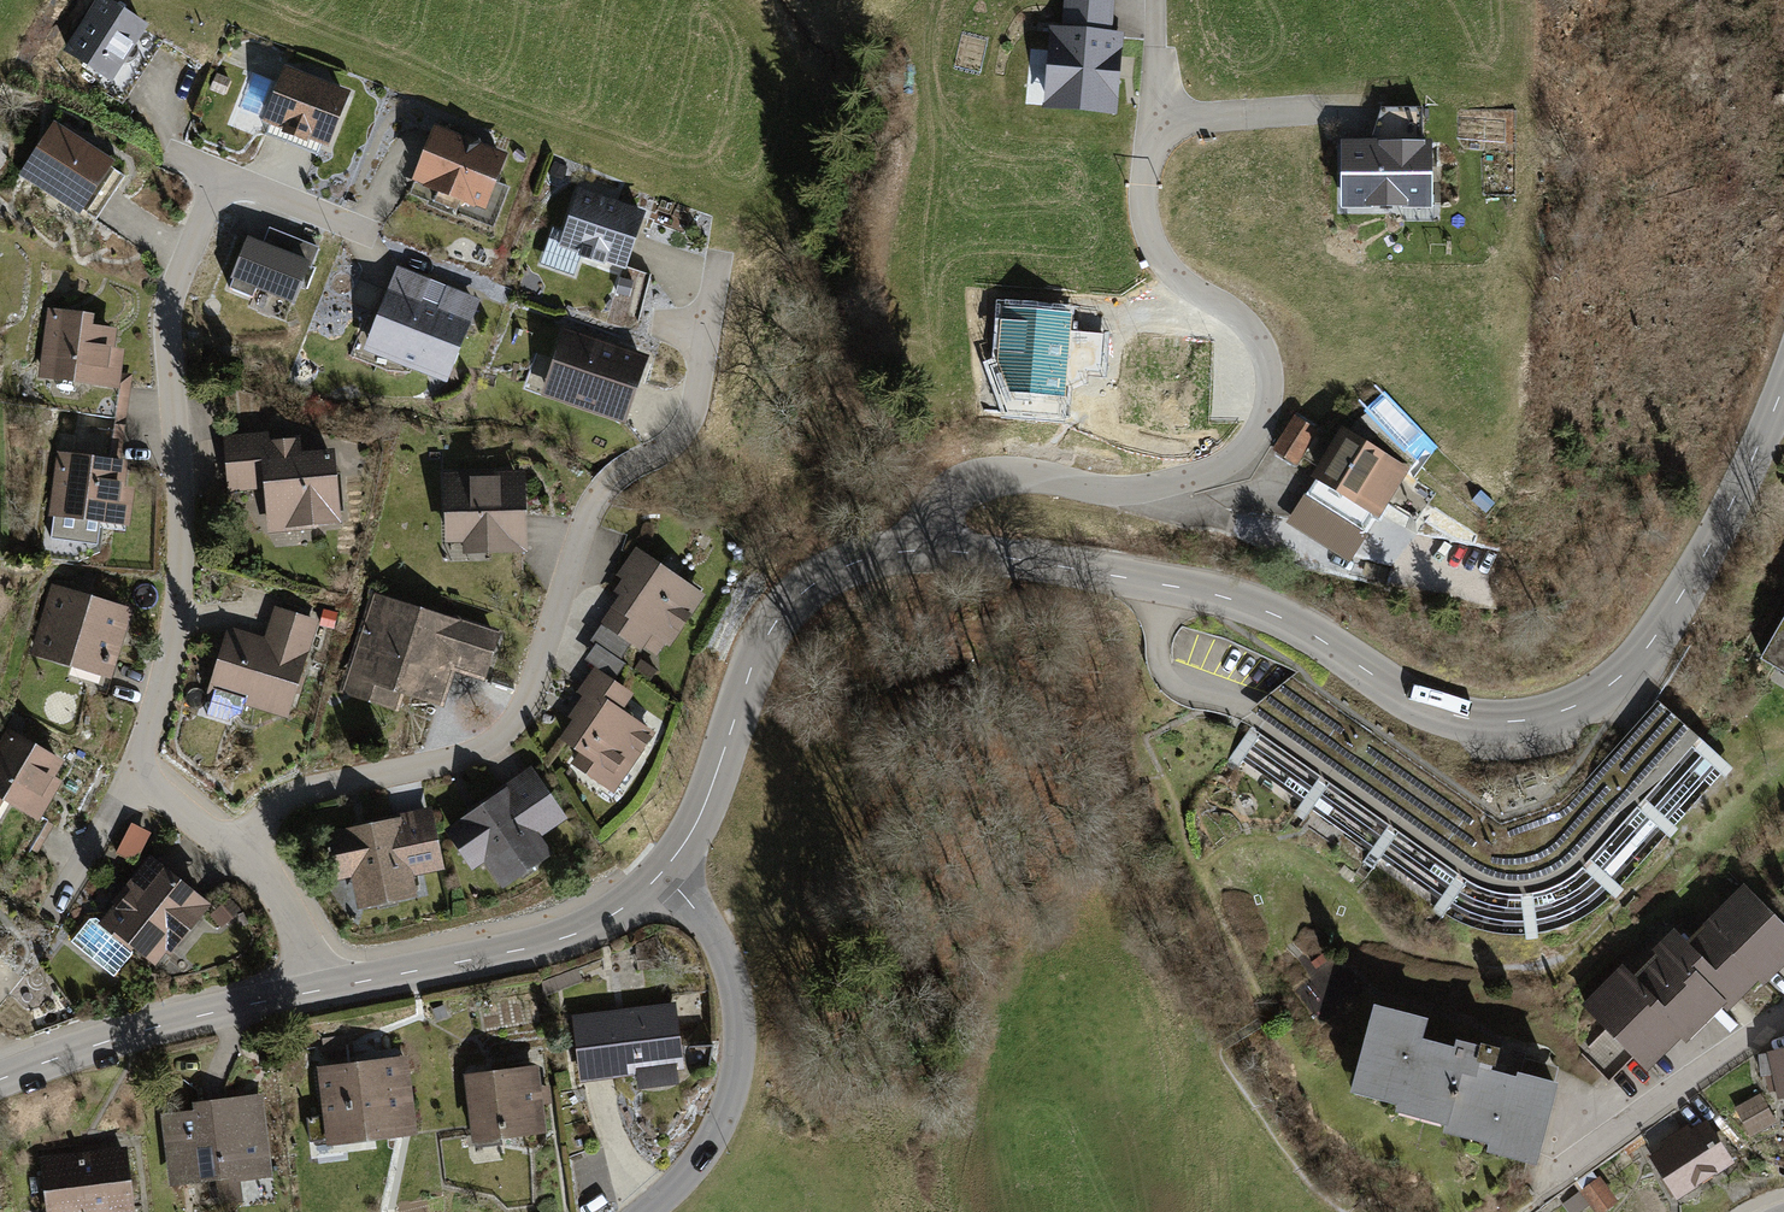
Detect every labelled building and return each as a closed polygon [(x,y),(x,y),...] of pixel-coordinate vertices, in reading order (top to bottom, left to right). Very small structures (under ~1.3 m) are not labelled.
[(114,0),(95,0),(64,49),(113,80),(149,22),(114,0)] [(1061,27),(1112,31),(1114,0),(1063,0),(1061,27)] [(1061,27),(1048,26),(1042,110),(1117,115),(1123,32),(1112,31),(1061,27)] [(353,90),(285,64),(263,120),(331,146),(353,90)] [(217,74),(211,89),(225,95),(232,80),(217,74)] [(1382,108),(1371,139),(1422,140),(1422,107),(1382,108)] [(113,162),(51,123),(18,176),(81,215),(83,211),(96,219),(124,176),(109,167),(113,162)] [(512,156),(434,123),(409,182),(488,214),(512,156)] [(1371,139),(1342,139),(1341,206),(1431,207),(1432,140),(1422,140),(1371,139)] [(648,213),(580,189),(565,233),(554,229),(542,264),(576,276),(583,255),(628,271),(648,213)] [(262,243),(247,237),(230,280),(232,281),(229,289),(251,298),(255,290),(292,304),(306,268),(310,269),(318,248),(268,228),(262,243)] [(484,300),(396,267),(364,352),(446,386),(484,300)] [(621,277),(617,293),(631,297),(635,281),(621,277)] [(1073,310),(1002,303),(997,360),(990,363),(1008,411),(1063,416),(1066,385),(1086,378),(1087,370),(1100,371),(1103,332),(1071,329),(1073,310)] [(93,315),(47,309),(37,379),(71,384),(120,391),(127,346),(115,344),(117,327),(92,324),(93,315)] [(651,358),(565,329),(542,395),(628,425),(651,358)] [(120,391),(71,384),(67,412),(116,419),(120,391)] [(1320,431),(1295,415),(1273,449),(1298,465),(1320,431)] [(76,426),(72,454),(122,461),(126,433),(76,426)] [(1409,468),(1341,427),(1311,476),(1316,479),(1380,518),(1389,505),(1416,521),(1435,491),(1406,474),(1409,468)] [(277,429),(227,433),(232,498),(262,496),(265,532),(356,525),(351,457),(307,461),(306,446),(279,448),(277,429)] [(72,454),(61,453),(51,537),(99,543),(102,523),(132,526),(136,487),(125,486),(128,461),(122,461),(72,454)] [(538,472),(451,473),(452,553),(539,552),(538,472)] [(1380,518),(1316,479),(1307,494),(1304,493),(1286,523),(1352,563),(1380,518)] [(708,594),(637,545),(617,574),(622,578),(614,590),(620,594),(600,623),(602,625),(632,645),(641,652),(653,635),(671,647),(708,594)] [(133,608),(48,583),(28,651),(113,676),(133,608)] [(507,639),(376,596),(342,698),(409,721),(416,701),(449,712),(460,679),(490,689),(507,639)] [(327,622),(277,606),(265,642),(230,631),(211,693),(296,720),(327,622)] [(1764,659),(1783,670),(1783,624),(1764,659)] [(632,645),(602,625),(592,640),(597,643),(622,660),(632,645)] [(622,660),(597,643),(586,659),(595,664),(616,679),(627,663),(622,660)] [(640,659),(633,670),(650,681),(657,671),(640,659)] [(595,664),(577,691),(583,696),(569,716),(573,719),(560,739),(581,753),(572,766),(615,795),(658,731),(627,710),(638,693),(616,679),(595,664)] [(1308,688),(1298,673),(1262,701),(1249,712),(1258,719),(1334,772),(1470,867),(1495,881),(1519,885),(1539,882),(1559,873),(1581,855),(1607,827),(1664,765),(1693,733),(1659,702),(1638,725),(1557,813),(1500,824),(1308,688)] [(1334,772),(1258,719),(1223,767),(1233,774),(1237,769),(1295,811),(1286,824),(1296,832),(1311,811),(1370,854),(1355,873),(1365,881),(1380,861),(1440,902),(1427,919),(1436,926),(1447,912),(1459,923),(1472,929),(1485,934),(1498,935),(1514,937),(1526,937),(1526,941),(1538,941),(1538,935),(1553,933),(1569,927),(1582,923),(1600,910),(1613,898),(1618,902),(1626,892),(1622,888),(1667,837),(1671,840),(1678,832),(1675,828),(1723,776),(1726,778),(1733,770),(1693,733),(1664,765),(1607,827),(1581,855),(1559,873),(1539,882),(1519,885),(1495,881),(1470,867),(1334,772)] [(8,727),(0,740),(0,808),(4,801),(22,811),(39,822),(63,782),(55,777),(64,761),(8,727)] [(510,784),(444,827),(472,868),(486,859),(504,885),(551,854),(540,836),(567,818),(532,765),(508,781),(510,784)] [(403,817),(325,831),(334,879),(353,876),(359,909),(421,897),(417,876),(446,871),(433,807),(403,813),(403,817)] [(151,833),(132,824),(118,854),(136,863),(151,833)] [(211,904),(152,858),(101,922),(96,918),(89,919),(71,942),(114,976),(135,950),(154,965),(166,950),(171,954),(211,904)] [(1582,1005),(1606,1029),(1634,1057),(1651,1075),(1684,1041),(1688,1046),(1726,1007),(1730,1011),(1735,1006),(1759,981),(1767,988),(1783,970),(1783,922),(1745,884),(1690,941),(1675,927),(1653,950),(1658,953),(1636,976),(1623,963),(1582,1005)] [(229,899),(211,915),(222,927),(240,911),(229,899)] [(677,1002),(574,1014),(582,1081),(637,1075),(679,1070),(685,1070),(677,1002)] [(444,1005),(433,1009),(437,1020),(448,1016),(444,1005)] [(1428,1021),(1375,1007),(1352,1094),(1398,1105),(1395,1115),(1444,1128),(1443,1135),(1488,1147),(1487,1154),(1540,1168),(1561,1086),(1521,1075),(1520,1078),(1498,1073),(1503,1051),(1458,1039),(1456,1048),(1423,1040),(1428,1021)] [(1634,1057),(1606,1029),(1581,1053),(1609,1081),(1634,1057)] [(352,1034),(322,1039),(325,1059),(355,1055),(352,1034)] [(1760,1055),(1762,1076),(1774,1076),(1779,1100),(1783,1099),(1783,1049),(1760,1055)] [(409,1057),(318,1069),(328,1147),(419,1135),(409,1057)] [(539,1066),(465,1075),(473,1141),(547,1132),(539,1066)] [(679,1070),(637,1075),(639,1090),(680,1085),(679,1070)] [(1761,1094),(1735,1109),(1751,1137),(1776,1122),(1761,1094)] [(194,1110),(161,1113),(169,1186),(217,1181),(220,1204),(242,1202),(240,1179),(271,1175),(262,1095),(193,1103),(194,1110)] [(1664,1149),(1650,1158),(1679,1202),(1735,1166),(1707,1121),(1694,1130),(1689,1122),(1658,1141),(1664,1149)] [(41,1158),(47,1211),(135,1211),(128,1149),(41,1158)] [(1561,1204),(1567,1211),(1583,1211),(1592,1206),(1596,1211),(1604,1211),(1618,1202),(1601,1177),(1561,1204)] [(464,1200),(444,1202),(445,1207),(445,1211),(466,1211),(464,1200)]
